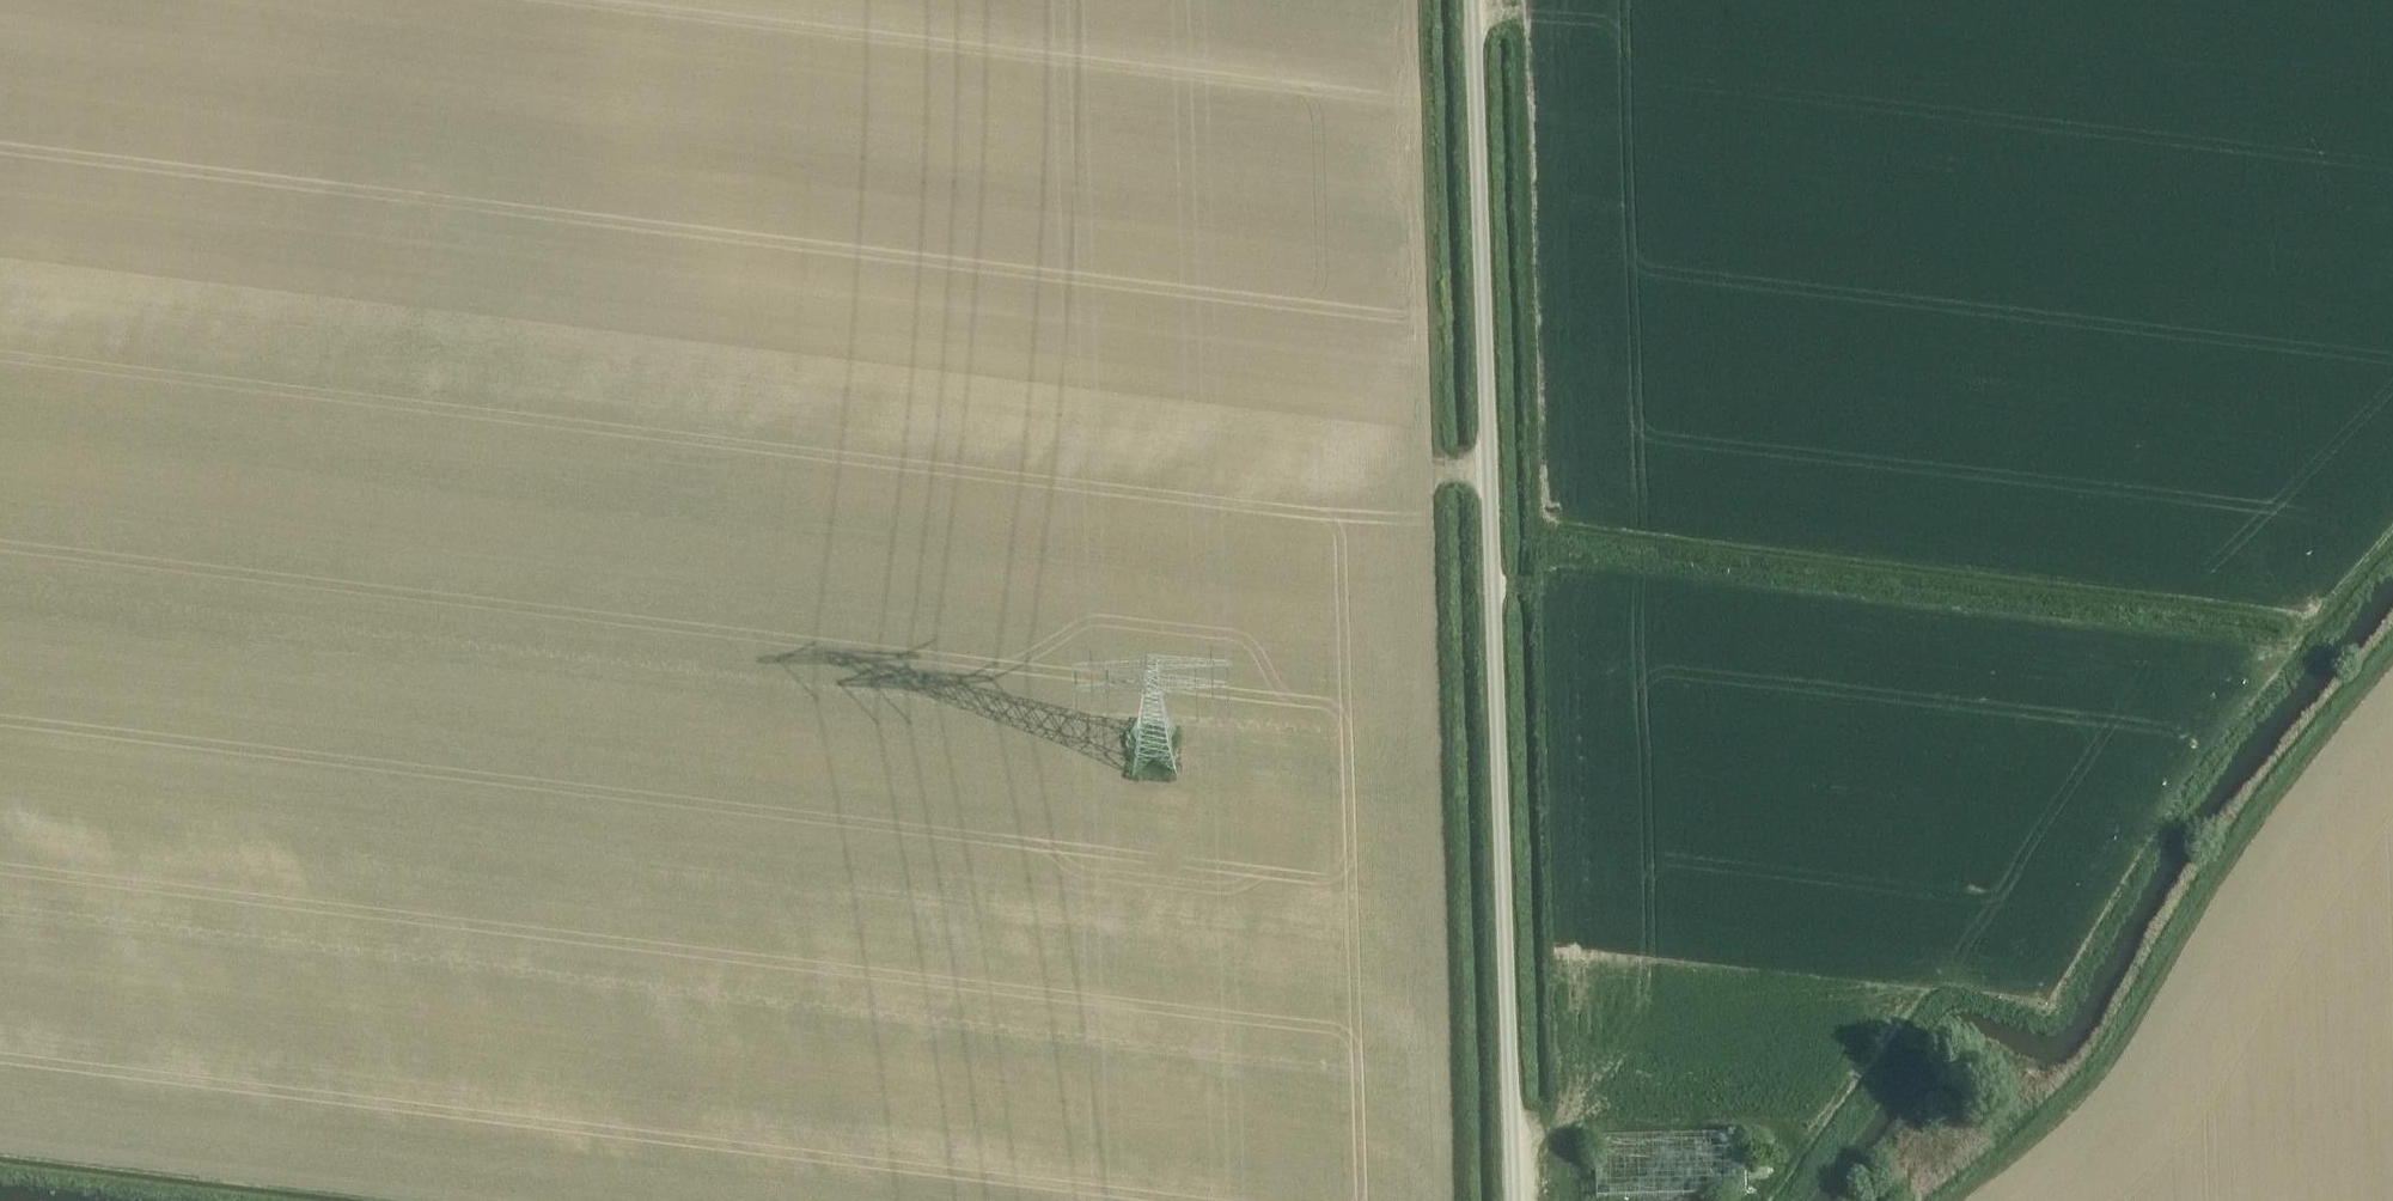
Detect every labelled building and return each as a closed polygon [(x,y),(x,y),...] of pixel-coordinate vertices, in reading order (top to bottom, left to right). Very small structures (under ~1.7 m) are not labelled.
[(1596,1197),(1745,1193),(1744,1133),(1595,1136),(1596,1197)]
